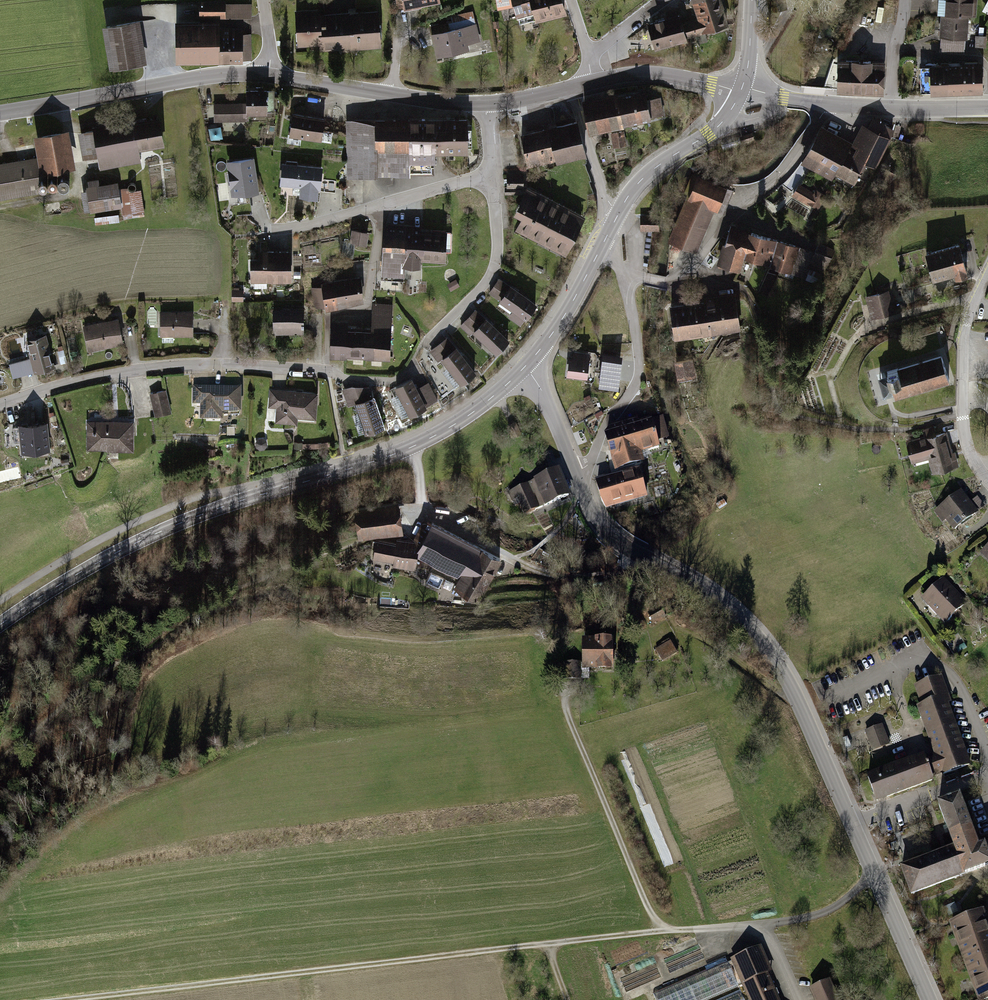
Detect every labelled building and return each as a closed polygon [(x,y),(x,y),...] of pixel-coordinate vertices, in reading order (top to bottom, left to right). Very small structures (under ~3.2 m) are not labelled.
[(197,15),(215,15),(250,15),(250,3),(223,3),(223,0),(197,0),(197,15)] [(395,8),(418,4),(418,1),(425,0),(394,0),(395,8)] [(496,12),(519,8),(517,0),(494,0),(496,12)] [(565,17),(561,0),(517,0),(519,8),(522,20),(530,18),(531,25),(565,17)] [(696,20),(682,24),(679,17),(646,27),(654,55),(686,45),(685,42),(727,30),(717,0),(689,0),(696,20)] [(939,53),(963,55),(964,43),(966,43),(967,22),(975,22),(976,0),(942,0),(939,53)] [(291,6),(295,45),(316,43),(313,12),(313,4),(291,6)] [(349,47),(379,44),(376,6),(355,8),(346,9),(349,47)] [(349,47),(346,9),(313,12),(316,43),(317,50),(349,47)] [(450,21),(428,26),(436,58),(467,51),(465,43),(479,40),(472,11),(449,16),(450,21)] [(174,15),(174,60),(250,60),(250,32),(239,32),(239,25),(215,25),(215,15),(197,15),(174,15)] [(110,69),(143,63),(136,19),(102,25),(110,69)] [(837,63),(835,94),(882,96),(884,65),(837,63)] [(919,70),(920,97),(983,95),(982,66),(928,67),(928,69),(919,70)] [(644,85),(580,97),(587,132),(622,125),(621,121),(663,113),(659,94),(646,96),(644,85)] [(265,113),(265,89),(242,89),(242,101),(212,102),(212,121),(248,120),(247,113),(265,113)] [(326,114),(290,109),(286,136),(322,141),(326,114)] [(465,114),(344,117),(346,176),(408,175),(408,161),(433,160),(432,150),(466,149),(465,114)] [(89,126),(75,128),(80,156),(94,154),(96,167),(138,161),(136,147),(161,143),(157,115),(131,119),(131,116),(89,123),(89,126)] [(574,116),(519,129),(527,163),(553,157),(554,160),(583,153),(574,116)] [(822,124),(800,161),(831,178),(834,172),(854,184),(866,163),(874,167),(890,138),(888,137),(893,128),(872,116),(867,125),(862,122),(851,141),(822,124)] [(0,161),(0,200),(38,193),(35,173),(72,166),(65,127),(30,133),(34,156),(0,161)] [(623,128),(609,130),(612,146),(626,144),(623,128)] [(254,158),(225,162),(230,197),(259,193),(254,158)] [(323,165),(282,162),(280,185),(300,187),(300,196),(318,198),(319,188),(321,188),(323,165)] [(694,172),(669,239),(696,249),(722,182),(694,172)] [(83,187),(79,187),(82,212),(95,210),(95,214),(142,208),(140,187),(128,189),(128,186),(118,187),(118,182),(115,183),(114,178),(97,180),(96,176),(85,178),(85,182),(82,182),(83,187)] [(65,177),(62,177),(59,179),(58,182),(58,185),(60,187),(62,189),(65,188),(68,187),(69,184),(69,181),(68,179),(65,177)] [(55,180),(53,179),(50,180),(49,181),(48,184),(48,186),(50,188),(52,188),(54,188),(56,186),(57,184),(56,182),(55,180)] [(45,182),(43,181),(41,182),(39,183),(38,186),(39,188),(40,190),(43,190),(45,190),(47,188),(47,186),(47,184),(45,182)] [(797,183),(790,194),(817,210),(824,198),(820,196),(822,192),(814,188),(812,192),(797,183)] [(520,212),(513,226),(563,250),(582,212),(524,184),(522,187),(520,192),(511,208),(520,212)] [(656,213),(639,214),(639,229),(657,229),(656,213)] [(383,220),(380,274),(400,275),(401,265),(403,221),(383,220)] [(811,251),(731,220),(715,264),(735,271),(741,256),(813,283),(827,245),(815,241),(811,251)] [(421,222),(403,221),(401,265),(419,266),(419,253),(447,255),(448,229),(421,228),(421,222)] [(366,229),(350,227),(348,241),(364,243),(366,229)] [(957,241),(923,248),(930,279),(953,274),(955,279),(966,277),(957,241)] [(249,254),(250,280),(290,279),(289,245),(257,246),(257,254),(249,254)] [(359,272),(319,280),(319,283),(309,285),(313,306),(323,304),(324,308),(361,299),(359,272)] [(487,290),(498,297),(509,282),(498,274),(487,290)] [(455,277),(446,283),(449,288),(458,283),(455,277)] [(417,279),(408,279),(408,291),(417,292),(417,279)] [(498,297),(523,315),(534,299),(509,282),(498,297)] [(870,318),(894,311),(887,287),(870,291),(863,293),(870,318)] [(240,289),(231,289),(231,300),(240,300),(240,289)] [(668,304),(672,337),(740,328),(735,289),(701,294),(701,300),(668,304)] [(371,355),(390,356),(391,304),(372,303),(372,323),(371,355)] [(301,304),(270,306),(272,334),(303,332),(301,304)] [(460,320),(470,329),(483,315),(473,306),(460,320)] [(191,309),(158,310),(159,335),(191,334),(191,309)] [(470,329),(492,350),(505,336),(483,315),(470,329)] [(116,316),(80,324),(86,351),(122,343),(116,316)] [(328,354),(344,355),(345,323),(345,318),(329,318),(328,354)] [(344,355),(371,355),(372,323),(345,323),(344,355)] [(52,366),(44,332),(24,337),(29,358),(32,371),(52,366)] [(437,359),(440,357),(454,346),(446,335),(429,349),(437,359)] [(440,357),(459,381),(474,369),(454,346),(440,357)] [(567,355),(565,374),(586,375),(588,350),(572,348),(571,355),(567,355)] [(623,355),(603,352),(599,387),(619,389),(623,355)] [(671,356),(675,377),(679,376),(679,382),(688,380),(687,375),(695,374),(691,353),(671,356)] [(892,389),(893,394),(947,380),(940,354),(875,371),(880,392),(892,389)] [(29,358),(8,363),(11,376),(32,371),(29,358)] [(392,384),(406,412),(424,403),(415,385),(410,375),(392,384)] [(415,385),(424,403),(435,397),(426,379),(415,385)] [(353,400),(370,395),(367,385),(350,384),(340,388),(346,403),(353,400)] [(238,385),(191,385),(191,404),(197,404),(197,418),(220,418),(220,411),(238,411),(238,385)] [(286,388),(269,387),(267,387),(267,406),(274,406),(274,420),(294,421),(294,414),(314,415),(314,389),(301,388),(301,387),(294,386),(293,388),(286,388)] [(163,388),(147,392),(153,416),(169,412),(163,388)] [(353,400),(364,431),(381,425),(370,395),(353,400)] [(604,437),(613,467),(642,459),(639,449),(657,444),(655,440),(668,436),(662,415),(649,419),(649,416),(636,419),(635,415),(612,421),(604,437)] [(130,417),(84,418),(85,450),(131,449),(130,417)] [(45,420),(18,424),(22,453),(49,449),(45,420)] [(513,420),(508,423),(514,433),(518,430),(513,420)] [(904,439),(910,461),(927,456),(931,473),(958,466),(954,450),(951,451),(944,427),(934,430),(933,425),(918,430),(920,434),(904,439)] [(261,436),(256,436),(253,440),(254,444),(257,447),(261,447),(264,444),(264,439),(261,436)] [(327,440),(301,442),(301,440),(293,440),(292,447),(301,448),(301,447),(328,445),(328,443),(327,440)] [(441,473),(453,467),(451,462),(439,467),(441,473)] [(595,478),(603,509),(645,497),(636,467),(595,478)] [(517,499),(524,515),(569,497),(557,469),(506,490),(510,502),(517,499)] [(960,489),(932,509),(942,522),(946,520),(953,530),(985,507),(977,496),(970,501),(960,489)] [(352,506),(356,535),(399,528),(395,499),(352,506)] [(499,555),(430,520),(415,549),(415,556),(457,577),(452,588),(476,601),(499,555)] [(394,540),(374,538),(372,559),(392,561),(392,566),(413,569),(415,556),(415,549),(417,539),(394,536),(394,540)] [(979,552),(987,561),(987,542),(979,552)] [(940,576),(919,597),(946,625),(968,604),(940,576)] [(463,599),(452,599),(451,606),(462,607),(463,599)] [(645,611),(652,624),(662,618),(654,605),(645,611)] [(587,668),(609,668),(608,635),(578,635),(578,661),(561,661),(561,679),(587,679),(587,668)] [(670,638),(653,649),(660,660),(677,650),(670,638)] [(673,660),(662,667),(664,671),(675,664),(673,660)] [(868,776),(877,799),(969,765),(937,678),(916,686),(923,704),(918,706),(936,755),(925,759),(923,755),(868,776)] [(862,731),(870,753),(889,746),(880,724),(862,731)] [(911,892),(985,866),(982,859),(987,857),(987,855),(984,845),(979,847),(960,796),(938,804),(955,848),(902,867),(911,892)] [(980,999),(987,997),(987,928),(982,912),(951,924),(980,999)] [(748,999),(777,999),(766,974),(770,972),(760,947),(730,959),(748,999)] [(652,993),(655,999),(707,999),(737,988),(725,957),(697,968),(699,974),(652,993)] [(828,978),(806,988),(812,999),(838,999),(828,978)] [(716,999),(744,999),(740,990),(716,999)]
